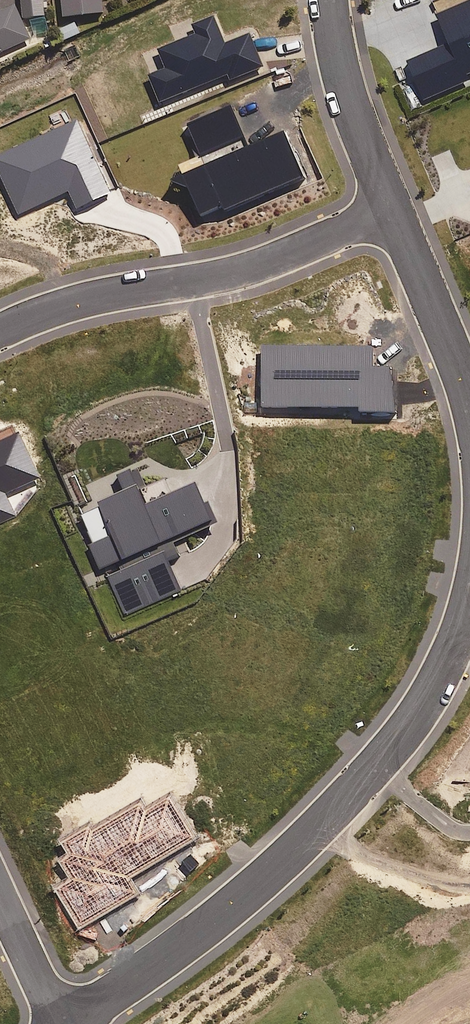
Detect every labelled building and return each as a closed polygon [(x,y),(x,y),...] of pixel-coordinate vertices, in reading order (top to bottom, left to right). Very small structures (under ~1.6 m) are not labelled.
[(25,21),(45,19),(43,0),(23,0),(25,21)] [(102,0),(63,0),(65,21),(104,17),(102,0)] [(32,42),(17,8),(0,15),(0,56),(32,42)]
